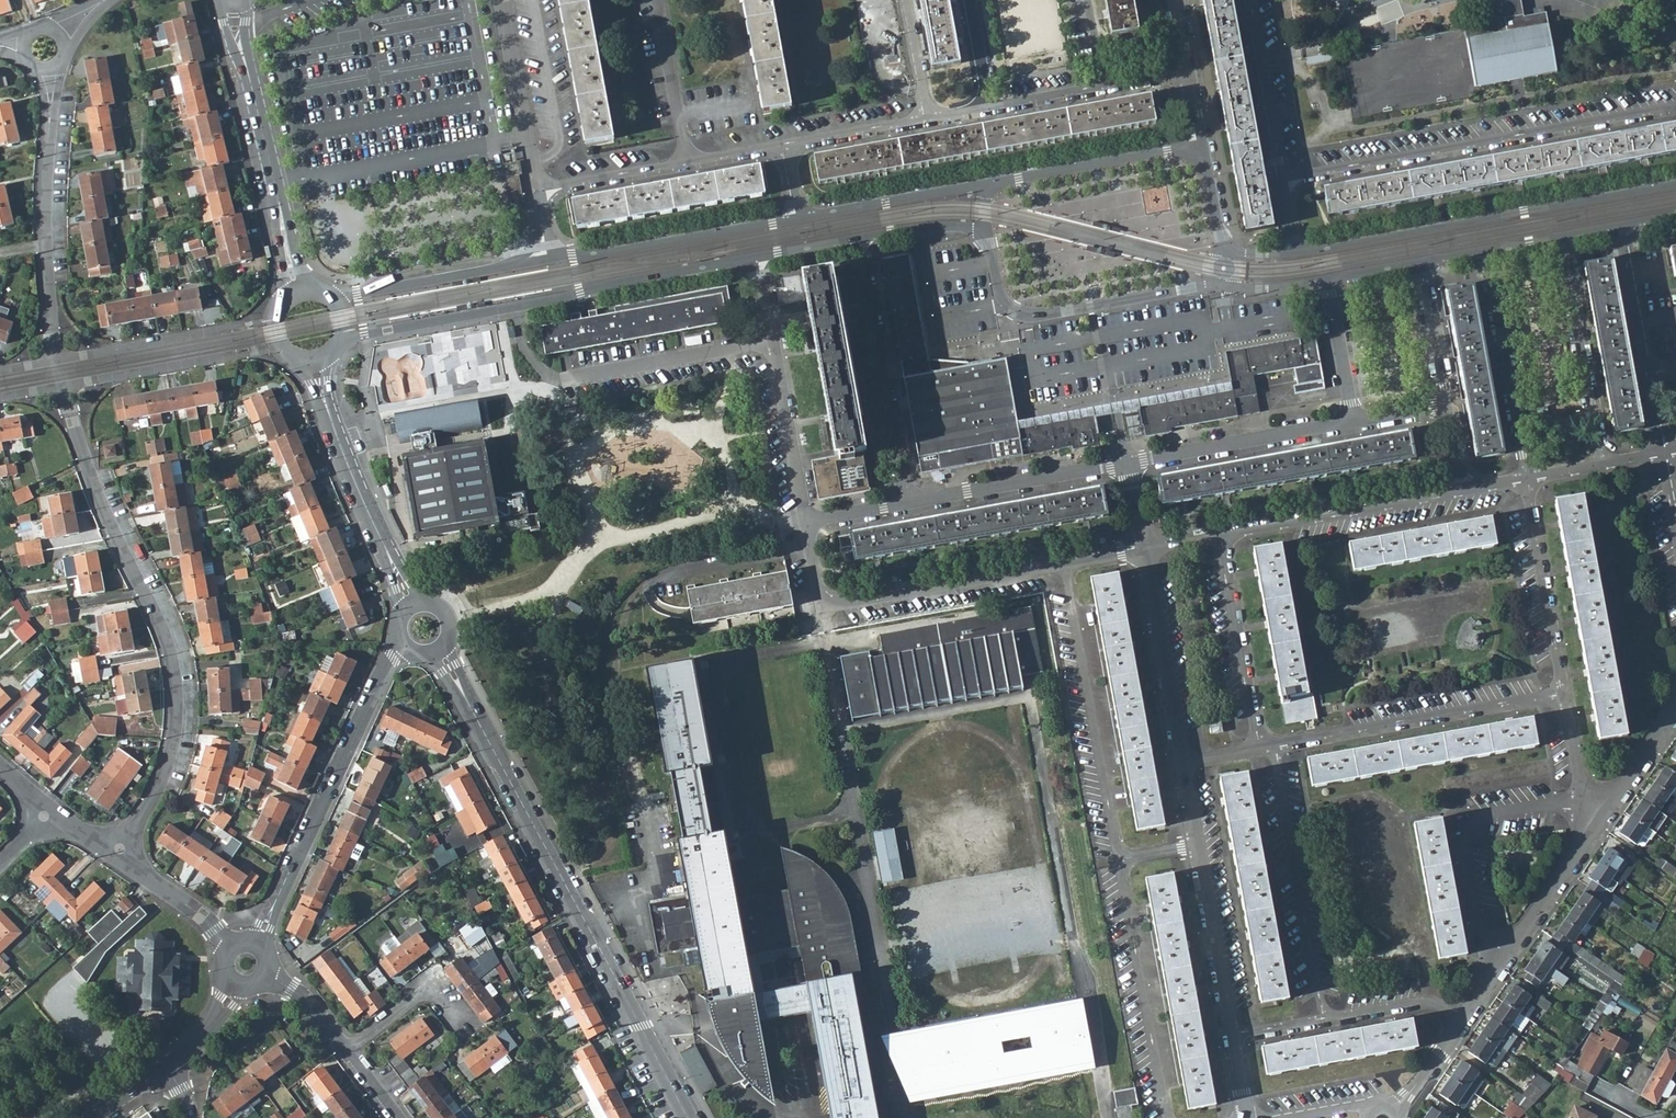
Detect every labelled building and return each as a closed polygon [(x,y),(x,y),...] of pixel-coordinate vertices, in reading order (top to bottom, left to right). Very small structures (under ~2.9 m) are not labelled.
[(11,11),(7,0),(0,0),(0,15),(11,11)] [(581,145),(609,141),(585,0),(556,0),(581,145)] [(759,113),(789,108),(770,0),(739,0),(759,113)] [(948,0),(920,0),(933,69),(960,63),(948,0)] [(1133,0),(1104,0),(1110,35),(1138,29),(1133,0)] [(1245,231),(1253,230),(1273,226),(1232,0),(1204,0),(1220,88),(1245,231)] [(1491,13),(1486,14),(1488,24),(1524,17),(1522,7),(1517,8),(1516,0),(1489,0),(1491,13)] [(193,13),(164,20),(169,43),(178,41),(198,36),(193,13)] [(1524,17),(1488,24),(1464,28),(1475,86),(1557,72),(1547,13),(1524,17)] [(164,44),(169,43),(164,20),(158,21),(164,44)] [(178,41),(183,64),(197,61),(204,59),(198,36),(178,41)] [(141,50),(152,47),(150,40),(139,42),(140,50),(141,50)] [(154,55),(152,47),(141,50),(143,57),(154,55)] [(109,80),(104,55),(84,60),(89,84),(109,80)] [(197,61),(183,64),(175,66),(177,74),(171,76),(175,92),(203,86),(197,61)] [(10,86),(6,67),(0,69),(0,88),(10,86)] [(89,84),(93,107),(107,104),(113,103),(109,80),(89,84)] [(165,94),(162,86),(152,88),(154,97),(165,94)] [(188,117),(209,112),(203,86),(175,92),(181,119),(188,117)] [(819,184),(1156,123),(1150,95),(814,157),(819,184)] [(15,123),(11,102),(0,105),(0,126),(15,123)] [(86,109),(90,131),(111,128),(120,126),(117,111),(108,113),(107,104),(93,107),(86,109)] [(209,112),(188,117),(194,143),(222,137),(216,111),(209,112)] [(20,142),(15,123),(0,126),(0,147),(20,142)] [(1324,189),(1326,203),(1329,217),(1675,154),(1675,125),(1324,189)] [(111,128),(90,131),(94,154),(115,151),(111,128)] [(222,137),(194,143),(193,143),(197,160),(205,158),(207,167),(221,164),(228,162),(222,137)] [(518,174),(517,165),(516,162),(504,164),(506,176),(518,174)] [(195,183),(198,196),(227,189),(221,164),(207,167),(192,171),(195,183)] [(579,230),(765,195),(760,167),(573,203),(579,230)] [(79,175),(84,198),(104,195),(114,193),(109,169),(79,175)] [(195,183),(192,171),(183,173),(186,186),(195,183)] [(0,187),(0,208),(10,205),(5,185),(0,187)] [(227,189),(198,196),(203,221),(219,217),(233,214),(227,189)] [(109,218),(104,195),(84,198),(88,221),(109,218)] [(167,203),(155,206),(157,215),(169,212),(167,203)] [(0,208),(0,229),(14,225),(10,205),(0,208)] [(142,220),(143,212),(132,214),(134,222),(142,220)] [(225,241),(245,236),(240,212),(233,214),(219,217),(225,241)] [(109,218),(88,221),(81,223),(85,246),(106,242),(114,241),(109,218)] [(250,258),(245,236),(225,241),(227,250),(219,252),(221,265),(250,258)] [(192,248),(190,239),(179,242),(181,251),(190,249),(192,248)] [(217,243),(219,252),(227,250),(225,241),(217,243)] [(91,275),(112,271),(106,242),(85,246),(91,275)] [(192,248),(190,249),(194,256),(202,254),(201,246),(192,248)] [(169,254),(170,264),(178,262),(176,252),(169,254)] [(161,256),(163,265),(170,264),(169,254),(161,256)] [(928,360),(924,347),(908,254),(878,258),(881,280),(885,279),(921,474),(1072,448),(1073,451),(1099,446),(1094,417),(1019,430),(1007,361),(970,367),(928,360)] [(1584,266),(1614,434),(1642,429),(1612,261),(1584,266)] [(866,451),(832,271),(781,280),(782,289),(776,290),(779,307),(808,302),(836,457),(812,461),(819,500),(871,491),(864,451),(866,451)] [(133,284),(131,274),(123,275),(125,286),(133,284)] [(1459,289),(1447,291),(1475,458),(1503,453),(1475,286),(1459,289)] [(202,308),(198,287),(175,292),(179,312),(202,308)] [(132,321),(156,317),(152,296),(151,290),(141,292),(142,298),(128,300),(132,321)] [(179,312),(175,292),(152,296),(156,317),(179,312)] [(535,327),(540,357),(725,323),(720,294),(593,317),(592,312),(583,314),(584,318),(572,320),(571,316),(558,318),(558,323),(535,327)] [(100,327),(132,321),(128,300),(96,306),(100,327)] [(14,324),(0,319),(0,342),(7,344),(14,324)] [(1326,391),(1317,339),(1228,354),(1235,392),(1142,408),(1147,436),(1173,432),(1172,429),(1260,414),(1254,377),(1294,370),(1297,387),(1294,388),(1295,396),(1326,391)] [(196,406),(220,402),(216,381),(193,385),(196,406)] [(193,385),(169,389),(173,410),(187,408),(189,416),(198,415),(196,406),(193,385)] [(169,389),(146,393),(149,415),(151,425),(160,423),(157,413),(173,410),(169,389)] [(269,391),(242,402),(250,423),(258,420),(278,412),(269,391)] [(146,393),(113,399),(117,420),(124,419),(149,415),(146,393)] [(416,537),(500,523),(499,518),(497,506),(485,440),(445,446),(444,441),(443,435),(483,428),(479,406),(396,421),(399,443),(410,441),(411,448),(411,453),(401,455),(416,537)] [(1147,436),(1142,408),(1123,412),(1128,440),(1147,437),(1147,436)] [(258,420),(267,442),(287,433),(278,412),(258,420)] [(35,435),(32,420),(21,422),(20,417),(0,421),(0,424),(3,442),(35,435)] [(1566,442),(1564,428),(1553,429),(1555,444),(1566,442)] [(201,431),(203,442),(213,438),(211,429),(201,431)] [(201,431),(190,433),(192,444),(203,442),(201,431)] [(293,431),(287,433),(267,442),(277,467),(303,456),(293,431)] [(1414,460),(1409,433),(1157,479),(1163,506),(1414,460)] [(156,454),(165,452),(163,440),(154,441),(156,454)] [(147,443),(149,455),(156,454),(154,441),(147,443)] [(107,456),(115,455),(113,445),(105,446),(107,456)] [(150,457),(151,465),(149,466),(153,489),(174,485),(170,462),(175,462),(174,453),(157,456),(150,457)] [(313,480),(303,456),(277,467),(284,482),(291,480),(294,488),(307,482),(313,480)] [(170,462),(174,485),(179,484),(175,462),(170,462)] [(9,476),(17,474),(15,464),(7,465),(9,476)] [(1,477),(9,476),(7,465),(0,466),(0,469),(1,477)] [(240,482),(236,474),(224,479),(227,487),(240,482)] [(217,481),(221,490),(227,487),(224,479),(217,481)] [(174,485),(153,489),(157,512),(164,510),(190,505),(186,482),(179,484),(174,485)] [(244,493),(240,482),(227,487),(230,495),(231,497),(244,493)] [(294,488),(287,490),(289,493),(281,496),(289,517),(317,506),(307,482),(294,488)] [(18,504),(33,496),(28,485),(13,493),(18,504)] [(386,498),(390,496),(385,485),(381,487),(386,498)] [(221,490),(224,497),(230,495),(227,487),(221,490)] [(855,561),(855,562),(1108,516),(1102,489),(850,533),(850,535),(855,561)] [(54,516),(75,512),(71,492),(50,496),(54,516)] [(503,495),(505,505),(507,517),(509,532),(530,528),(530,531),(539,529),(536,513),(527,515),(523,492),(504,495),(503,495)] [(1624,736),(1584,496),(1556,501),(1596,740),(1624,736)] [(164,510),(168,533),(199,528),(195,504),(190,505),(164,510)] [(497,506),(499,518),(507,517),(505,505),(497,506)] [(327,531),(317,506),(289,517),(300,542),(314,536),(327,531)] [(79,531),(75,512),(54,516),(57,535),(79,531)] [(1496,546),(1492,519),(1349,544),(1354,572),(1496,546)] [(258,530),(254,523),(244,527),(247,535),(258,530)] [(241,537),(247,535),(244,527),(238,530),(241,537)] [(199,528),(168,533),(173,557),(180,555),(201,551),(203,551),(199,528)] [(327,531),(314,536),(324,560),(343,552),(334,528),(327,531)] [(251,546),(262,541),(258,530),(247,535),(251,546)] [(241,537),(243,543),(245,548),(251,546),(247,535),(241,537)] [(839,538),(843,563),(855,561),(850,535),(839,538)] [(23,544),(25,555),(42,552),(40,541),(23,544)] [(1309,693),(1281,545),(1254,550),(1286,722),(1318,717),(1313,693),(1309,693)] [(213,561),(203,563),(201,551),(180,555),(184,578),(214,572),(213,561)] [(42,552),(25,555),(27,566),(45,563),(42,552)] [(102,572),(98,552),(76,556),(77,558),(69,560),(72,578),(80,576),(102,572)] [(354,577),(343,552),(324,560),(316,563),(321,575),(329,572),(334,585),(348,579),(354,577)] [(236,579),(248,577),(246,567),(234,569),(236,579)] [(788,571),(687,589),(688,595),(691,613),(792,596),(788,571)] [(80,576),(83,595),(106,592),(102,572),(80,576)] [(214,572),(184,578),(188,602),(195,601),(215,597),(219,596),(214,572)] [(334,585),(329,572),(321,575),(326,588),(334,585)] [(1165,827),(1119,576),(1091,581),(1138,832),(1165,827)] [(348,579),(334,585),(328,587),(337,609),(357,601),(348,579)] [(691,613),(693,623),(794,605),(792,596),(691,613)] [(195,601),(199,623),(219,620),(215,597),(195,601)] [(52,614),(69,611),(67,600),(49,602),(52,614)] [(365,621),(357,601),(337,609),(346,629),(365,621)] [(261,604),(250,606),(251,614),(262,612),(261,604)] [(1042,671),(1030,606),(880,634),(884,656),(877,658),(870,659),(880,715),(938,704),(1023,689),(1021,675),(1042,671)] [(54,626),(71,623),(69,611),(52,614),(54,626)] [(131,631),(127,611),(99,616),(102,631),(109,630),(110,635),(131,631)] [(271,611),(262,612),(264,620),(272,619),(271,611)] [(252,622),(264,620),(262,612),(251,614),(252,622)] [(228,640),(230,651),(235,650),(229,618),(225,619),(227,633),(221,634),(222,641),(228,640)] [(199,623),(203,647),(206,647),(207,655),(230,651),(228,640),(222,641),(221,634),(227,633),(225,619),(219,620),(199,623)] [(27,641),(37,632),(32,623),(20,634),(27,641)] [(99,637),(102,653),(113,651),(113,654),(135,650),(131,631),(110,635),(99,637)] [(348,683),(358,664),(339,655),(335,661),(328,658),(322,671),(348,683)] [(82,673),(98,669),(96,658),(80,662),(82,673)] [(855,720),(880,715),(870,659),(844,664),(855,720)] [(751,1092),(760,1100),(767,1106),(773,1110),(758,1022),(811,1013),(824,1082),(830,1112),(831,1117),(880,1117),(876,1096),(868,1052),(854,975),(852,962),(848,938),(843,939),(841,925),(839,914),(835,900),(827,885),(821,879),(815,873),(808,870),(788,873),(790,886),(737,897),(734,881),(726,837),(725,833),(713,766),(712,762),(695,667),(694,661),(648,669),(662,751),(667,775),(671,774),(683,839),(679,840),(689,896),(649,903),(659,952),(682,948),(698,945),(707,993),(705,994),(707,1005),(710,1021),(713,1037),(718,1048),(719,1050),(727,1064),(739,1078),(751,1092)] [(285,680),(290,671),(279,666),(275,676),(285,680)] [(84,684),(100,681),(98,669),(82,673),(84,684)] [(231,691),(229,670),(209,672),(211,692),(231,691)] [(312,693),(313,693),(331,702),(338,705),(348,683),(322,671),(312,693)] [(149,691),(146,672),(124,675),(124,677),(128,696),(149,691)] [(128,696),(124,677),(116,679),(119,697),(128,696)] [(249,680),(250,690),(268,689),(267,679),(249,680)] [(12,700),(1,688),(0,689),(0,711),(12,700)] [(231,691),(211,692),(212,717),(241,714),(240,698),(250,697),(250,700),(263,699),(262,696),(269,696),(271,688),(268,689),(250,690),(231,691)] [(24,700),(29,705),(2,736),(27,758),(48,734),(50,732),(44,726),(31,740),(25,734),(41,716),(31,706),(41,696),(34,690),(24,700)] [(149,691),(128,696),(119,697),(123,716),(131,714),(131,715),(136,715),(153,712),(149,691)] [(321,723),(331,702),(313,693),(303,715),(321,723)] [(1209,711),(1211,719),(1221,717),(1217,693),(1206,695),(1208,706),(1209,705),(1211,711),(1209,711)] [(382,728),(384,725),(411,738),(420,720),(389,705),(379,727),(382,728)] [(311,745),(321,723),(303,715),(296,712),(286,733),(291,736),(299,739),(311,745)] [(267,714),(263,722),(274,727),(278,720),(267,714)] [(1211,719),(1214,734),(1224,732),(1221,717),(1211,719)] [(1538,747),(1533,719),(1309,760),(1314,788),(1538,747)] [(441,742),(445,732),(420,720),(411,738),(442,753),(447,744),(441,742)] [(117,724),(91,723),(92,724),(99,736),(116,737),(117,724)] [(245,734),(259,735),(261,724),(246,723),(245,734)] [(86,752),(99,736),(92,724),(76,744),(86,752)] [(43,751),(53,739),(48,734),(27,758),(51,779),(72,755),(61,744),(50,756),(43,751)] [(287,746),(294,749),(299,739),(291,736),(287,746)] [(248,773),(232,768),(231,771),(223,769),(230,743),(215,739),(212,748),(207,747),(201,769),(246,781),(247,776),(248,773)] [(307,769),(317,748),(311,745),(299,739),(294,749),(289,760),(307,769)] [(389,751),(376,746),(372,754),(385,760),(386,757),(400,762),(402,756),(389,750),(389,751)] [(142,766),(120,750),(103,772),(125,789),(142,766)] [(297,792),(307,769),(289,760),(283,758),(275,754),(270,765),(279,769),(273,781),(297,792)] [(71,769),(81,777),(91,764),(82,756),(71,769)] [(391,767),(372,757),(356,791),(375,800),(391,767)] [(411,783),(426,775),(421,765),(406,773),(411,783)] [(444,786),(451,782),(464,808),(482,798),(468,773),(464,765),(440,778),(444,786)] [(257,780),(260,773),(249,768),(248,773),(247,776),(257,780)] [(1670,795),(1675,787),(1675,776),(1664,768),(1653,784),(1670,795)] [(201,769),(195,791),(200,792),(198,802),(213,806),(220,779),(228,781),(228,785),(238,788),(239,783),(245,785),(245,784),(246,781),(201,769)] [(87,794),(109,811),(125,789),(103,772),(87,794)] [(1289,998),(1248,773),(1220,778),(1261,1003),(1289,998)] [(254,788),(257,780),(247,776),(246,781),(245,784),(254,788)] [(451,782),(444,786),(458,811),(464,808),(451,782)] [(1670,795),(1653,784),(1642,800),(1665,816),(1669,819),(1675,808),(1675,799),(1670,795)] [(375,800),(356,791),(340,827),(359,836),(375,800)] [(290,806),(272,796),(262,817),(280,826),(290,806)] [(495,824),(482,798),(464,808),(476,831),(477,833),(495,824)] [(1665,816),(1642,800),(1630,818),(1647,829),(1653,834),(1665,816)] [(476,831),(464,808),(458,811),(456,812),(468,835),(476,831)] [(213,825),(222,831),(231,818),(222,812),(219,817),(218,817),(213,825)] [(251,839),(270,848),(280,826),(262,817),(251,839)] [(1466,953),(1442,817),(1414,822),(1438,958),(1466,953)] [(1619,834),(1636,845),(1647,829),(1630,818),(1619,834)] [(416,839),(421,831),(413,825),(407,833),(416,839)] [(169,827),(157,844),(177,857),(189,840),(169,827)] [(359,836),(340,827),(323,862),(337,868),(342,871),(350,855),(356,842),(359,836)] [(895,828),(873,831),(882,882),(905,878),(895,828)] [(189,840),(177,857),(196,870),(208,852),(213,845),(194,831),(189,840)] [(516,863),(501,835),(484,844),(498,872),(516,863)] [(434,836),(426,840),(431,850),(439,846),(434,836)] [(208,852),(196,870),(216,883),(228,866),(242,844),(235,839),(221,861),(208,852)] [(356,842),(350,855),(356,858),(362,845),(356,842)] [(431,850),(440,868),(450,863),(455,860),(451,851),(446,854),(442,845),(439,846),(431,850)] [(1599,864),(1622,879),(1631,886),(1634,881),(1630,878),(1632,875),(1629,873),(1621,867),(1630,855),(1617,846),(1613,851),(1609,849),(1599,864)] [(787,868),(788,873),(808,870),(815,873),(821,879),(827,885),(835,900),(839,914),(841,925),(843,939),(848,938),(852,962),(854,975),(863,974),(859,951),(857,945),(853,916),(849,899),(845,890),(840,880),(835,874),(829,869),(824,864),(817,860),(809,857),(798,853),(790,852),(785,852),(787,863),(787,868)] [(49,905),(65,889),(54,877),(65,866),(54,855),(31,877),(42,888),(37,894),(49,905)] [(424,880),(436,872),(424,857),(413,865),(422,877),(424,880)] [(1660,858),(1655,865),(1675,879),(1675,869),(1660,858)] [(321,903),(337,868),(323,862),(318,859),(302,894),(321,903)] [(525,880),(516,863),(498,872),(508,889),(525,880)] [(1592,881),(1588,887),(1607,900),(1619,909),(1624,902),(1612,893),(1622,879),(1599,864),(1589,879),(1592,881)] [(394,878),(403,891),(422,877),(413,865),(394,878)] [(252,874),(248,879),(228,866),(216,883),(236,896),(240,891),(248,897),(260,880),(252,874)] [(1216,1106),(1174,875),(1146,880),(1188,1111),(1216,1106)] [(508,889),(517,906),(534,897),(525,880),(508,889)] [(61,907),(77,923),(106,893),(94,882),(76,900),(65,889),(49,905),(56,912),(61,907)] [(1570,913),(1593,928),(1605,910),(1602,907),(1607,900),(1588,887),(1570,913)] [(472,888),(464,891),(469,903),(477,900),(472,888)] [(302,894),(286,930),(305,938),(321,903),(302,894)] [(547,921),(534,897),(517,906),(524,920),(519,922),(526,935),(535,930),(534,927),(547,921)] [(125,913),(133,906),(126,898),(117,906),(125,913)] [(479,914),(490,908),(486,900),(474,906),(479,914)] [(111,911),(87,933),(98,946),(73,969),(87,984),(106,953),(147,916),(140,908),(122,924),(111,911)] [(10,959),(4,952),(23,935),(1,911),(0,911),(0,933),(1,933),(0,934),(0,957),(6,963),(10,959)] [(1582,936),(1585,939),(1593,928),(1570,913),(1553,939),(1567,948),(1574,953),(1578,946),(1571,941),(1577,932),(1582,936)] [(334,941),(356,925),(350,917),(328,933),(334,941)] [(412,938),(402,945),(414,960),(436,943),(419,921),(406,930),(412,938)] [(461,993),(478,980),(481,978),(500,963),(480,926),(465,938),(471,946),(480,940),(492,963),(481,971),(468,954),(462,959),(461,958),(444,970),(461,993)] [(550,926),(533,935),(547,962),(564,953),(550,926)] [(506,946),(499,932),(490,936),(496,947),(502,948),(506,946)] [(134,998),(133,1010),(145,1011),(145,1006),(154,1007),(162,1007),(162,1012),(171,1013),(171,1000),(179,1001),(179,995),(189,996),(190,961),(180,961),(180,955),(173,955),(173,942),(164,942),(164,939),(162,936),(159,934),(151,933),(146,939),(146,942),(136,941),(136,953),(129,952),(129,958),(118,958),(117,992),(127,993),(127,997),(134,998)] [(397,938),(395,936),(382,945),(382,948),(388,956),(402,945),(397,938)] [(1546,942),(1535,957),(1559,973),(1570,957),(1563,952),(1567,948),(1553,939),(1549,944),(1546,942)] [(1638,942),(1630,954),(1649,966),(1657,954),(1638,942)] [(380,962),(392,977),(414,960),(402,945),(387,956),(380,962)] [(698,945),(682,948),(687,971),(705,994),(707,993),(698,945)] [(1574,953),(1613,979),(1613,980),(1622,985),(1632,972),(1625,967),(1620,974),(1579,945),(1578,946),(1574,953)] [(788,955),(791,954),(790,946),(778,948),(748,954),(753,981),(754,988),(755,993),(760,992),(764,992),(758,960),(788,955)] [(353,982),(335,959),(328,950),(312,962),(337,994),(353,982)] [(505,950),(504,950),(501,956),(514,980),(519,977),(505,950)] [(573,970),(564,953),(547,962),(556,979),(573,970)] [(340,956),(335,959),(353,982),(357,978),(340,956)] [(4,974),(11,968),(6,963),(0,957),(0,970),(4,974)] [(1548,974),(1558,981),(1562,975),(1559,973),(1535,957),(1525,972),(1529,975),(1525,980),(1537,988),(1541,983),(1542,983),(1548,974)] [(509,979),(500,963),(481,978),(485,982),(497,973),(503,983),(509,979)] [(573,970),(556,979),(565,996),(583,987),(573,970)] [(364,997),(369,993),(358,978),(357,978),(353,982),(364,997)] [(556,979),(549,983),(558,1000),(565,996),(556,979)] [(482,987),(478,980),(461,993),(483,1022),(500,1010),(490,996),(496,992),(489,982),(482,987)] [(1607,1006),(1616,993),(1622,985),(1613,980),(1599,1001),(1607,1006)] [(369,993),(364,997),(353,982),(337,994),(354,1017),(365,1008),(370,1015),(385,1003),(375,989),(369,993)] [(592,1004),(583,987),(565,996),(558,1000),(563,1010),(570,1006),(574,1013),(592,1004)] [(1515,987),(1503,1004),(1519,1015),(1531,998),(1515,987)] [(1551,1005),(1539,997),(1534,1004),(1545,1012),(1551,1005)] [(1607,1006),(1599,1001),(1582,1026),(1589,1031),(1607,1006)] [(579,1023),(587,1038),(605,1029),(592,1004),(574,1013),(579,1023)] [(1519,1015),(1503,1004),(1492,1020),(1508,1031),(1513,1035),(1518,1038),(1529,1021),(1519,1015)] [(572,1027),(579,1023),(574,1013),(566,1017),(572,1027)] [(420,1019),(390,1041),(399,1053),(402,1057),(432,1035),(420,1019)] [(1497,1048),(1505,1036),(1508,1031),(1492,1020),(1480,1037),(1497,1048)] [(1262,1047),(1267,1074),(1418,1048),(1414,1021),(1262,1047)] [(457,1064),(470,1081),(487,1067),(506,1052),(516,1044),(504,1028),(457,1064)] [(1583,1064),(1580,1068),(1568,1061),(1563,1069),(1562,1070),(1572,1075),(1574,1077),(1575,1076),(1589,1084),(1595,1074),(1596,1075),(1610,1048),(1621,1054),(1627,1043),(1603,1030),(1600,1037),(1596,1035),(1591,1032),(1582,1049),(1591,1054),(1585,1065),(1583,1064)] [(1505,1036),(1509,1039),(1513,1035),(1508,1031),(1505,1036)] [(1485,1065),(1486,1064),(1491,1068),(1493,1066),(1496,1069),(1506,1054),(1497,1048),(1480,1037),(1469,1054),(1485,1065)] [(296,1056),(283,1040),(262,1056),(274,1073),(296,1056)] [(1569,1048),(1574,1052),(1578,1047),(1570,1041),(1566,1046),(1569,1048)] [(578,1064),(587,1081),(605,1071),(590,1042),(572,1052),(578,1064)] [(1663,1054),(1675,1061),(1675,1052),(1667,1047),(1663,1054)] [(1574,1052),(1569,1048),(1556,1065),(1563,1069),(1568,1061),(1574,1052)] [(487,1067),(492,1074),(511,1059),(506,1052),(487,1067)] [(402,1057),(399,1053),(388,1061),(393,1068),(404,1060),(402,1057)] [(1641,1094),(1657,1103),(1661,1095),(1668,1098),(1675,1083),(1669,1079),(1675,1066),(1675,1061),(1663,1054),(1654,1071),(1641,1094)] [(250,1072),(259,1084),(274,1073),(262,1056),(247,1068),(250,1072)] [(393,1068),(398,1075),(409,1067),(404,1060),(393,1068)] [(1479,1074),(1463,1063),(1451,1080),(1474,1095),(1482,1082),(1476,1078),(1479,1074)] [(572,1068),(580,1085),(587,1081),(578,1064),(572,1068)] [(414,1073),(418,1078),(426,1072),(421,1066),(418,1068),(416,1066),(411,1070),(414,1073)] [(1654,1071),(1645,1066),(1633,1090),(1641,1094),(1654,1071)] [(340,1089),(323,1067),(307,1078),(324,1101),(340,1089)] [(409,1067),(398,1075),(403,1081),(414,1073),(411,1070),(409,1067)] [(419,1080),(424,1076),(441,1099),(448,1094),(430,1069),(426,1072),(418,1078),(419,1080)] [(587,1081),(596,1097),(605,1092),(614,1087),(605,1071),(587,1081)] [(250,1072),(234,1085),(247,1101),(263,1089),(259,1084),(250,1072)] [(403,1081),(408,1088),(419,1080),(418,1078),(414,1073),(403,1081)] [(1568,1082),(1585,1091),(1589,1084),(1575,1076),(1574,1077),(1572,1075),(1568,1082)] [(408,1088),(426,1111),(441,1099),(424,1076),(419,1080),(408,1088)] [(1534,1105),(1537,1103),(1539,1100),(1542,1097),(1546,1093),(1549,1089),(1551,1087),(1551,1085),(1538,1076),(1523,1098),(1534,1105)] [(1474,1095),(1451,1080),(1440,1096),(1455,1107),(1456,1105),(1463,1110),(1474,1095)] [(589,1101),(596,1097),(587,1081),(580,1085),(589,1101)] [(224,1117),(247,1101),(234,1085),(219,1096),(220,1098),(213,1103),(224,1117)] [(596,1097),(605,1114),(623,1105),(614,1087),(605,1092),(596,1097)] [(1136,1087),(1114,1090),(1117,1107),(1139,1103),(1136,1087)] [(318,1106),(323,1113),(329,1107),(336,1116),(351,1104),(340,1089),(324,1101),(318,1106)] [(441,1099),(450,1111),(453,1114),(460,1109),(448,1094),(441,1099)] [(1523,1116),(1526,1113),(1529,1111),(1532,1108),(1534,1105),(1523,1098),(1519,1095),(1504,1115),(1507,1117),(1509,1117),(1521,1117),(1523,1116)] [(890,1116),(884,1107),(876,1096),(880,1117),(891,1117),(890,1116)] [(596,1097),(589,1101),(588,1102),(596,1117),(600,1117),(605,1114),(596,1097)] [(453,1114),(450,1111),(441,1099),(426,1111),(431,1117),(448,1117),(453,1114)] [(247,1101),(224,1117),(225,1117),(235,1117),(251,1106),(247,1101)] [(456,1117),(468,1117),(465,1115),(471,1110),(467,1103),(460,1109),(453,1114),(456,1117)] [(351,1104),(336,1116),(332,1117),(362,1117),(351,1104)] [(1595,1117),(1596,1116),(1577,1104),(1569,1117),(1595,1117)] [(623,1105),(605,1114),(607,1117),(630,1117),(623,1105)] [(1131,1105),(1116,1108),(1118,1117),(1134,1117),(1131,1105)] [(288,1117),(289,1117),(301,1117),(302,1117),(306,1114),(301,1108),(288,1117)]
